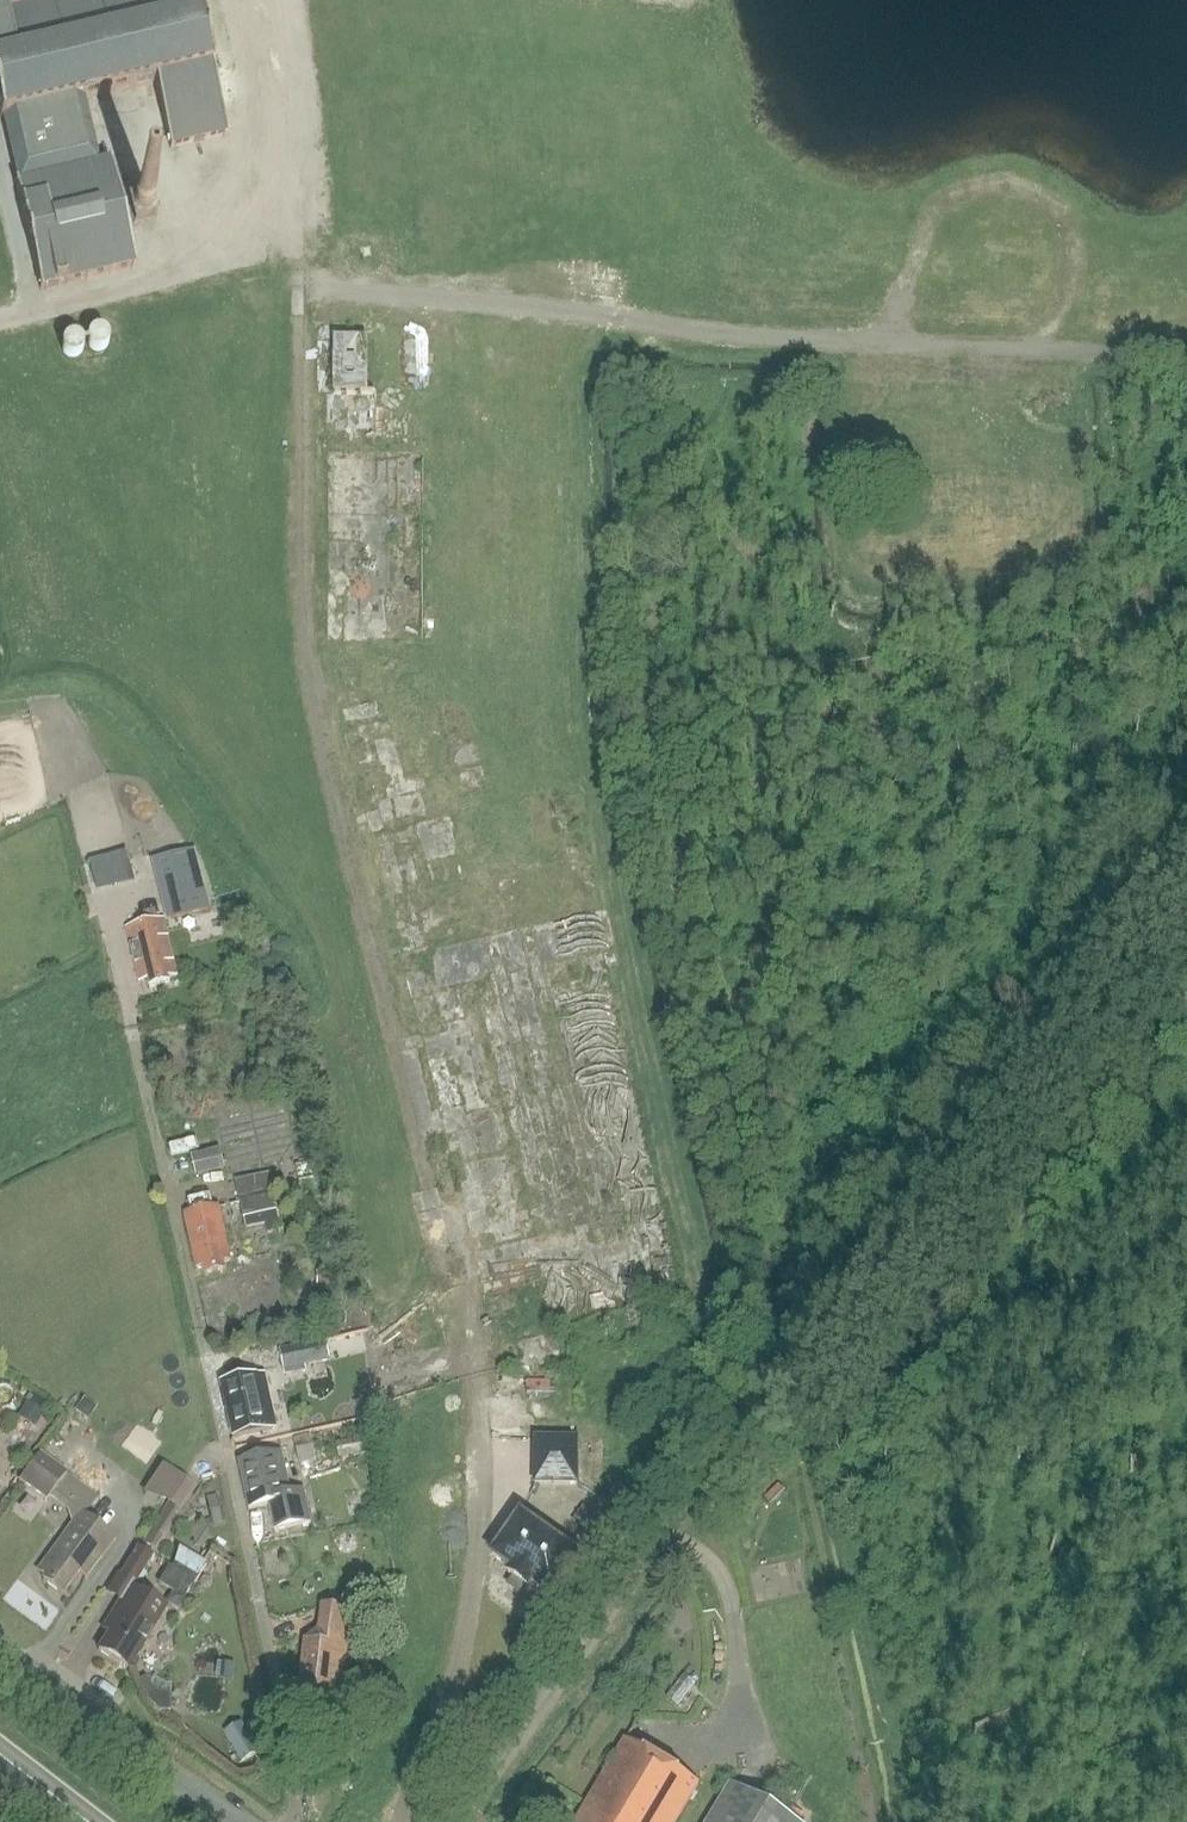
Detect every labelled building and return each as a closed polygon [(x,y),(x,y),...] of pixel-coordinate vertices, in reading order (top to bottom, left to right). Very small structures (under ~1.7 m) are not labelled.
[(1,119),(3,119),(18,183),(15,184),(40,290),(136,267),(115,176),(111,160),(98,163),(83,99),(156,82),(171,148),(227,135),(212,69),(196,0),(0,0),(0,116),(1,119)] [(336,340),(336,394),(366,394),(367,340),(336,340)] [(333,454),(333,537),(369,536),(368,454),(333,454)] [(92,858),(97,888),(137,881),(131,850),(92,858)] [(195,851),(157,861),(172,920),(209,910),(195,851)] [(169,977),(177,976),(163,918),(126,927),(139,982),(148,980),(150,987),(170,982),(169,977)] [(280,971),(271,974),(279,992),(288,988),(293,985),(285,968),(280,971)] [(219,1148),(190,1155),(195,1175),(224,1168),(219,1148)] [(276,1171),(234,1180),(245,1228),(264,1224),(267,1233),(280,1230),(271,1192),(280,1190),(276,1171)] [(224,1263),(231,1261),(219,1205),(184,1213),(196,1269),(203,1268),(204,1274),(226,1270),(224,1263)] [(325,1341),(279,1351),(284,1375),(305,1371),(304,1367),(329,1362),(325,1341)] [(233,1439),(276,1430),(264,1376),(221,1385),(233,1439)] [(25,1401),(15,1417),(33,1428),(43,1413),(39,1410),(43,1404),(32,1397),(28,1403),(25,1401)] [(84,1399),(75,1412),(88,1421),(97,1407),(84,1399)] [(310,1436),(294,1440),(300,1464),(312,1462),(316,1461),(310,1436)] [(335,1443),(338,1459),(367,1453),(364,1438),(335,1443)] [(534,1484),(578,1484),(579,1439),(535,1438),(534,1484)] [(65,1476),(66,1474),(39,1454),(20,1481),(46,1500),(52,1493),(69,1506),(73,1502),(85,1511),(95,1498),(65,1476)] [(282,1454),(239,1463),(245,1492),(254,1490),(257,1501),(247,1503),(249,1510),(269,1506),(274,1531),(310,1523),(303,1491),(290,1493),(282,1454)] [(312,1462),(300,1464),(301,1471),(313,1468),(312,1462)] [(142,1543),(154,1550),(162,1537),(161,1536),(177,1511),(178,1512),(194,1486),(184,1479),(142,1543)] [(778,1484),(764,1499),(770,1505),(784,1491),(778,1484)] [(624,1505),(631,1495),(618,1486),(611,1495),(624,1505)] [(510,1533),(494,1556),(498,1559),(513,1570),(510,1574),(529,1587),(533,1583),(552,1598),(555,1600),(581,1565),(618,1513),(605,1504),(569,1551),(522,1518),(521,1517),(510,1533)] [(86,1577),(115,1538),(81,1512),(38,1571),(46,1576),(43,1580),(62,1594),(79,1572),(86,1577)] [(136,1582),(152,1556),(138,1547),(122,1574),(136,1582)] [(177,1610),(205,1565),(177,1548),(171,1567),(162,1582),(174,1589),(173,1590),(172,1590),(164,1602),(177,1610)] [(129,1670),(167,1608),(129,1585),(102,1629),(109,1633),(98,1650),(129,1670)] [(339,1713),(352,1609),(322,1605),(319,1630),(305,1641),(299,1690),(308,1701),(304,1732),(307,1732),(307,1733),(330,1736),(330,1730),(336,1731),(339,1713)] [(146,1679),(138,1683),(146,1700),(156,1710),(168,1712),(170,1698),(154,1696),(146,1679)] [(256,1718),(246,1724),(251,1732),(261,1725),(256,1718)] [(616,1755),(576,1821),(674,1821),(698,1782),(626,1739),(616,1755)] [(731,1782),(707,1821),(798,1821),(731,1782)]
